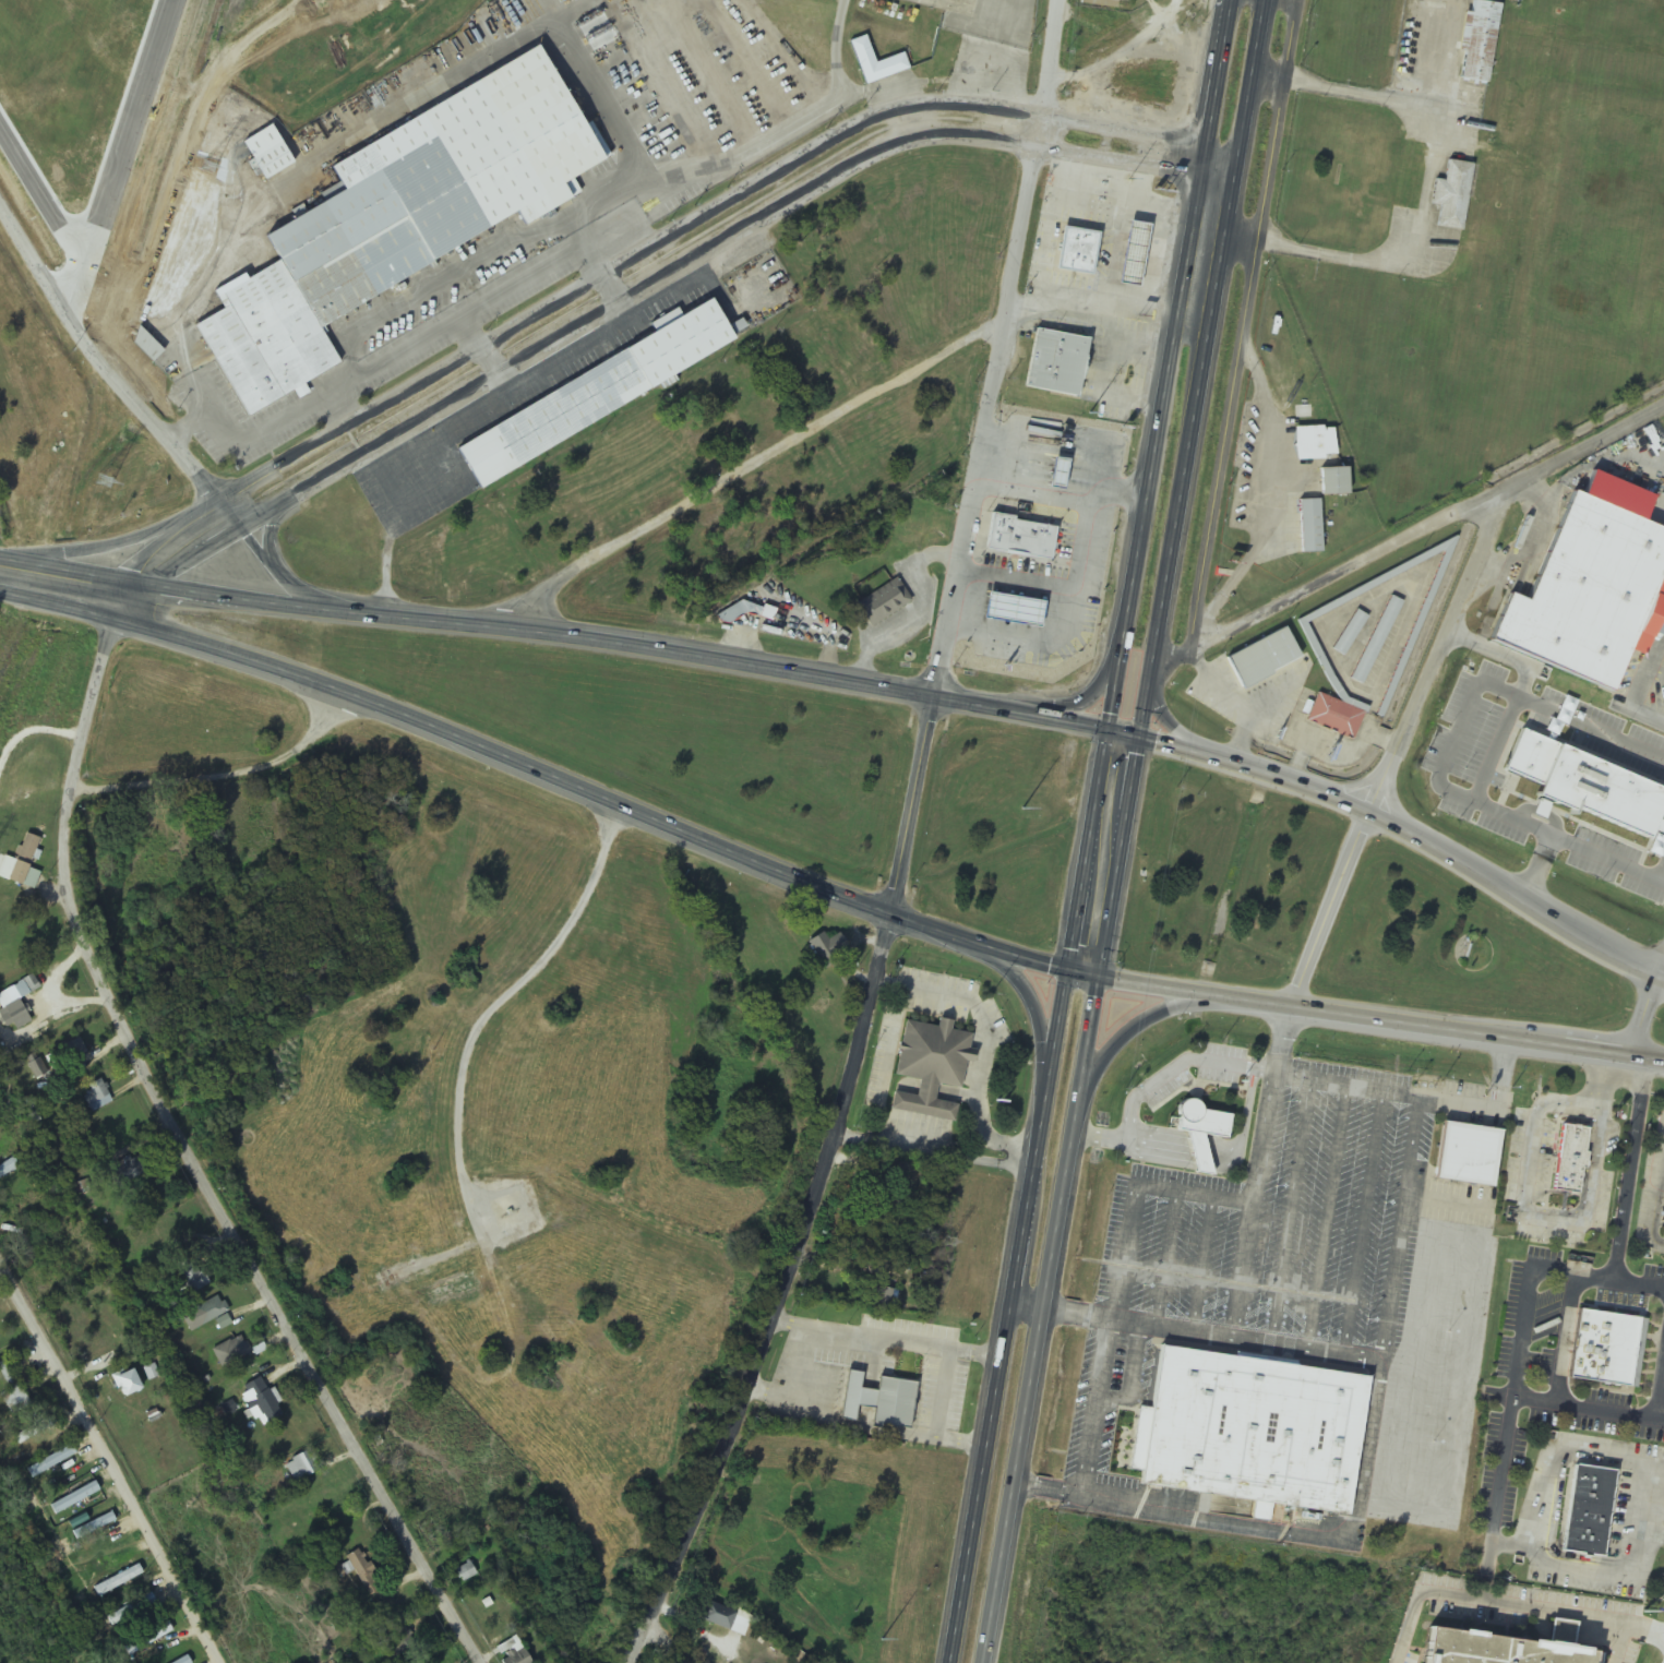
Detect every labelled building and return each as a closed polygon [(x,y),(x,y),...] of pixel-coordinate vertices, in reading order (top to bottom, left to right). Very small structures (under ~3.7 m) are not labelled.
[(1117,8),(1118,2),(1132,3),(1133,0),(1081,0),(1080,5),(1117,8)] [(1499,5),(1471,0),(1469,12),(1466,12),(1456,80),(1487,85),(1499,5)] [(909,72),(904,54),(874,63),(866,36),(850,41),(864,86),(909,72)] [(320,323),(514,207),(519,216),(576,182),(566,165),(603,143),(589,119),(596,115),(589,104),(570,116),(527,44),(320,166),(338,198),(268,238),(283,261),(320,323)] [(240,142),(263,181),(292,164),(270,125),(240,142)] [(1472,165),(1447,161),(1444,182),(1434,181),(1431,204),(1440,206),(1436,228),(1463,231),(1472,165)] [(1118,282),(1138,284),(1147,224),(1127,221),(1118,282)] [(1140,226),(1129,290),(1152,295),(1162,229),(1140,226)] [(1076,230),(1068,275),(1105,280),(1112,236),(1076,230)] [(283,261),(216,301),(225,314),(199,330),(252,419),(345,363),(320,323),(283,261)] [(736,349),(715,308),(452,440),(473,482),(736,349)] [(1049,333),(1038,395),(1089,404),(1100,342),(1049,333)] [(1335,459),(1334,428),(1294,428),(1294,460),(1335,459)] [(1320,469),(1320,495),(1348,495),(1348,469),(1320,469)] [(1579,492),(1663,525),(1663,570),(1616,691),(1516,651),(1579,492)] [(1299,500),(1299,553),(1321,553),(1321,500),(1299,500)] [(1077,524),(1047,519),(1034,612),(1039,636),(1044,636),(1047,648),(1040,650),(1039,654),(1041,664),(1075,657),(1064,610),(1077,524)] [(1447,559),(1440,556),(1377,716),(1385,719),(1447,559)] [(856,603),(870,627),(911,604),(897,579),(856,603)] [(991,597),(971,595),(968,622),(988,624),(991,597)] [(1362,685),(1402,602),(1390,596),(1350,679),(1362,685)] [(756,611),(750,599),(717,615),(723,627),(756,611)] [(1344,657),(1368,617),(1356,610),(1332,650),(1344,657)] [(1025,620),(992,616),(989,648),(1022,652),(1025,620)] [(1300,661),(1286,630),(1225,657),(1239,688),(1300,661)] [(1354,740),(1364,710),(1344,703),(1344,704),(1316,694),(1306,723),(1354,740)] [(1653,737),(1653,748),(1663,748),(1663,737),(1653,737)] [(23,834),(15,861),(0,856),(0,880),(34,890),(40,872),(30,869),(39,839),(23,834)] [(829,941),(822,932),(807,944),(826,968),(840,957),(836,953),(846,945),(838,935),(829,941)] [(2,1013),(0,1014),(0,1019),(7,1034),(30,1022),(19,1000),(40,989),(34,977),(0,993),(0,1009),(2,1013)] [(903,1022),(893,1076),(918,1081),(915,1097),(892,1093),(888,1110),(953,1123),(956,1106),(933,1102),(936,1086),(959,1090),(964,1064),(967,1064),(973,1036),(949,1031),(951,1022),(937,1019),(935,1028),(903,1022)] [(60,1048),(67,1063),(87,1053),(79,1038),(60,1048)] [(45,1074),(40,1060),(30,1064),(36,1077),(45,1074)] [(86,1088),(90,1094),(83,1099),(92,1115),(113,1103),(100,1080),(86,1088)] [(1230,1116),(1196,1112),(1197,1103),(1179,1101),(1175,1132),(1228,1138),(1230,1116)] [(1445,1118),(1436,1174),(1494,1184),(1503,1127),(1445,1118)] [(1565,1122),(1554,1188),(1579,1193),(1590,1126),(1565,1122)] [(116,1188),(149,1171),(141,1155),(108,1172),(116,1188)] [(18,1167),(12,1158),(0,1167),(0,1179),(18,1167)] [(207,1285),(191,1256),(172,1266),(187,1296),(207,1285)] [(894,1310),(894,1290),(875,1290),(874,1309),(894,1310)] [(199,1327),(227,1314),(220,1296),(191,1309),(199,1327)] [(1597,1303),(1596,1309),(1579,1306),(1569,1377),(1638,1387),(1649,1311),(1597,1303)] [(213,1351),(223,1369),(250,1353),(241,1336),(213,1351)] [(1366,1376),(1157,1350),(1150,1411),(1137,1409),(1130,1471),(1139,1472),(1137,1488),(1256,1503),(1254,1515),(1268,1517),(1269,1508),(1348,1518),(1366,1376)] [(11,1417),(29,1408),(6,1361),(0,1364),(0,1374),(9,1391),(0,1396),(11,1417)] [(140,1391),(131,1370),(112,1379),(121,1399),(140,1391)] [(878,1380),(876,1394),(858,1391),(861,1375),(845,1373),(839,1421),(854,1423),(856,1407),(872,1410),(870,1426),(908,1431),(914,1385),(878,1380)] [(275,1420),(268,1381),(241,1385),(247,1425),(275,1420)] [(55,1424),(50,1417),(15,1438),(20,1445),(55,1424)] [(27,1471),(32,1480),(76,1455),(71,1446),(27,1471)] [(319,1471),(309,1451),(284,1465),(294,1484),(319,1471)] [(1585,1471),(1572,1558),(1617,1565),(1630,1477),(1585,1471)] [(51,1507),(56,1516),(99,1492),(94,1482),(51,1507)] [(115,1522),(111,1514),(73,1533),(77,1541),(115,1522)] [(475,1574),(468,1564),(457,1571),(465,1582),(475,1574)] [(106,1618),(110,1626),(156,1604),(151,1595),(106,1618)] [(698,1619),(742,1637),(749,1621),(705,1603),(698,1619)] [(172,1632),(166,1623),(124,1648),(129,1657),(172,1632)] [(1444,1637),(1600,1662),(1440,1662),(1444,1637)] [(522,1656),(514,1639),(495,1648),(503,1662),(530,1662),(526,1654),(522,1656)]
